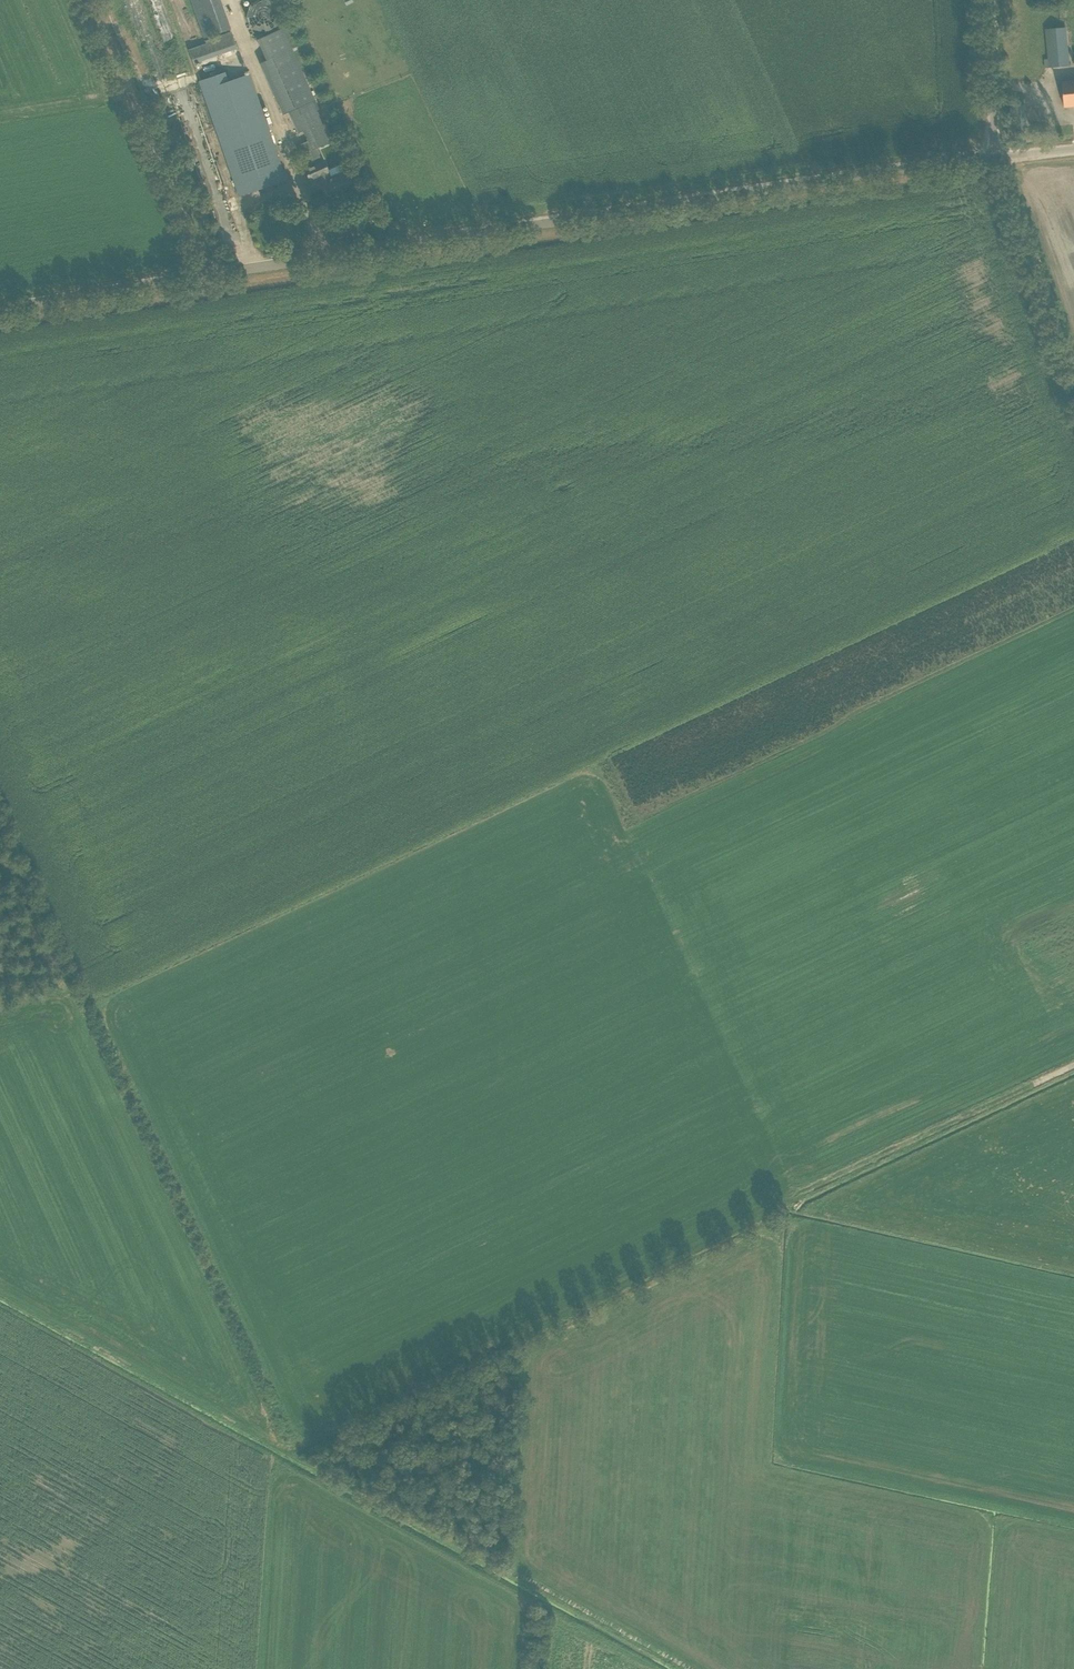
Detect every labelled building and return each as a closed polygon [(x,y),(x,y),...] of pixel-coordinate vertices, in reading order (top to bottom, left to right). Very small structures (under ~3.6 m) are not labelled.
[(220,0),(190,0),(201,36),(228,28),(220,0)] [(274,2),(267,0),(258,0),(249,5),(245,18),(252,29),(265,33),(276,26),(280,14),(274,2)] [(270,33),(260,37),(269,58),(260,62),(273,91),(273,92),(276,97),(283,114),(288,112),(298,133),(303,131),(307,141),(295,146),(299,155),(302,153),(311,149),(317,164),(314,165),(308,167),(304,169),(309,181),(318,177),(320,182),(319,182),(328,201),(352,189),(347,179),(343,170),(343,171),(330,176),(327,170),(317,147),(333,140),(328,130),(317,104),(283,28),(270,33)] [(1050,67),(1069,66),(1065,28),(1046,30),(1050,67)] [(191,62),(236,49),(231,33),(186,47),(191,62)] [(225,73),(199,81),(229,166),(234,183),(239,196),(285,180),(249,77),(249,75),(228,82),(225,73)] [(1073,106),(1073,81),(1062,82),(1064,107),(1073,106)]
